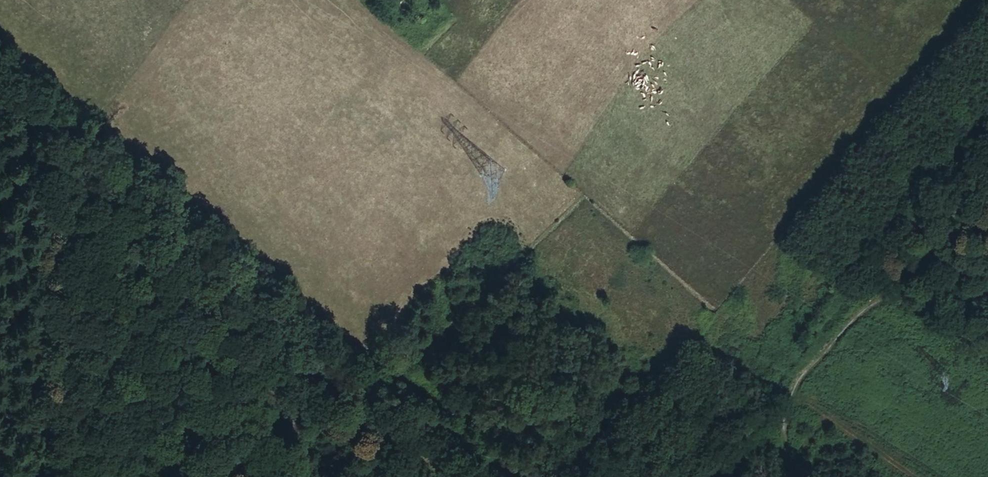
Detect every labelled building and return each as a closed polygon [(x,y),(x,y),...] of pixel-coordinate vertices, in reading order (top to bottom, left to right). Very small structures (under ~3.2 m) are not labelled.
[(390,12),(401,1),(400,0),(379,0),(390,12)] [(423,0),(402,0),(401,1),(412,12),(424,1),(423,0)]
